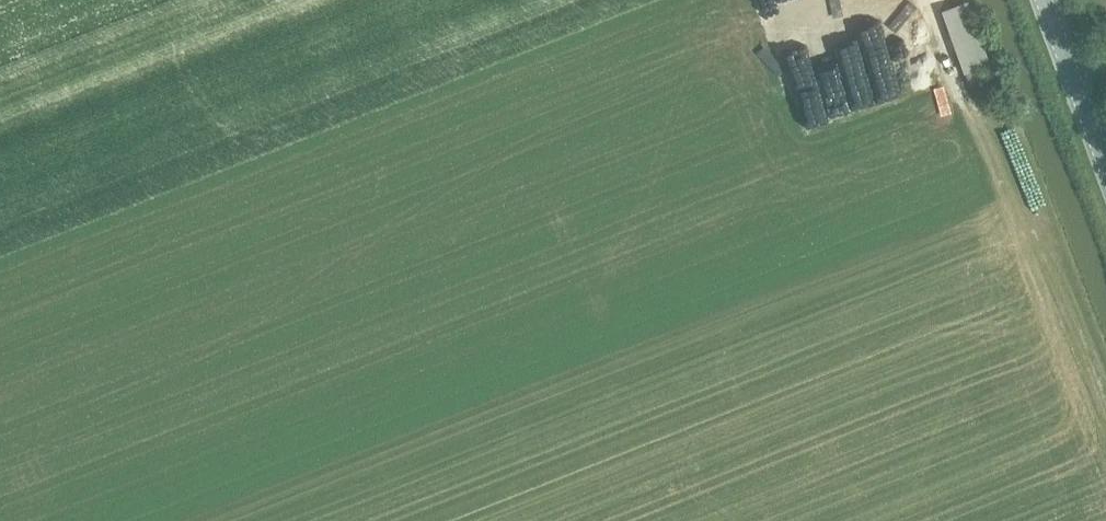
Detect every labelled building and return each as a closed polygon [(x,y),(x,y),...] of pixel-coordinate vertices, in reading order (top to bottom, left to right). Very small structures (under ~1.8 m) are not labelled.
[(965,73),(991,64),(968,2),(942,12),(965,73)] [(845,100),(857,97),(850,65),(835,68),(832,53),(817,56),(829,115),(848,111),(845,100)]
